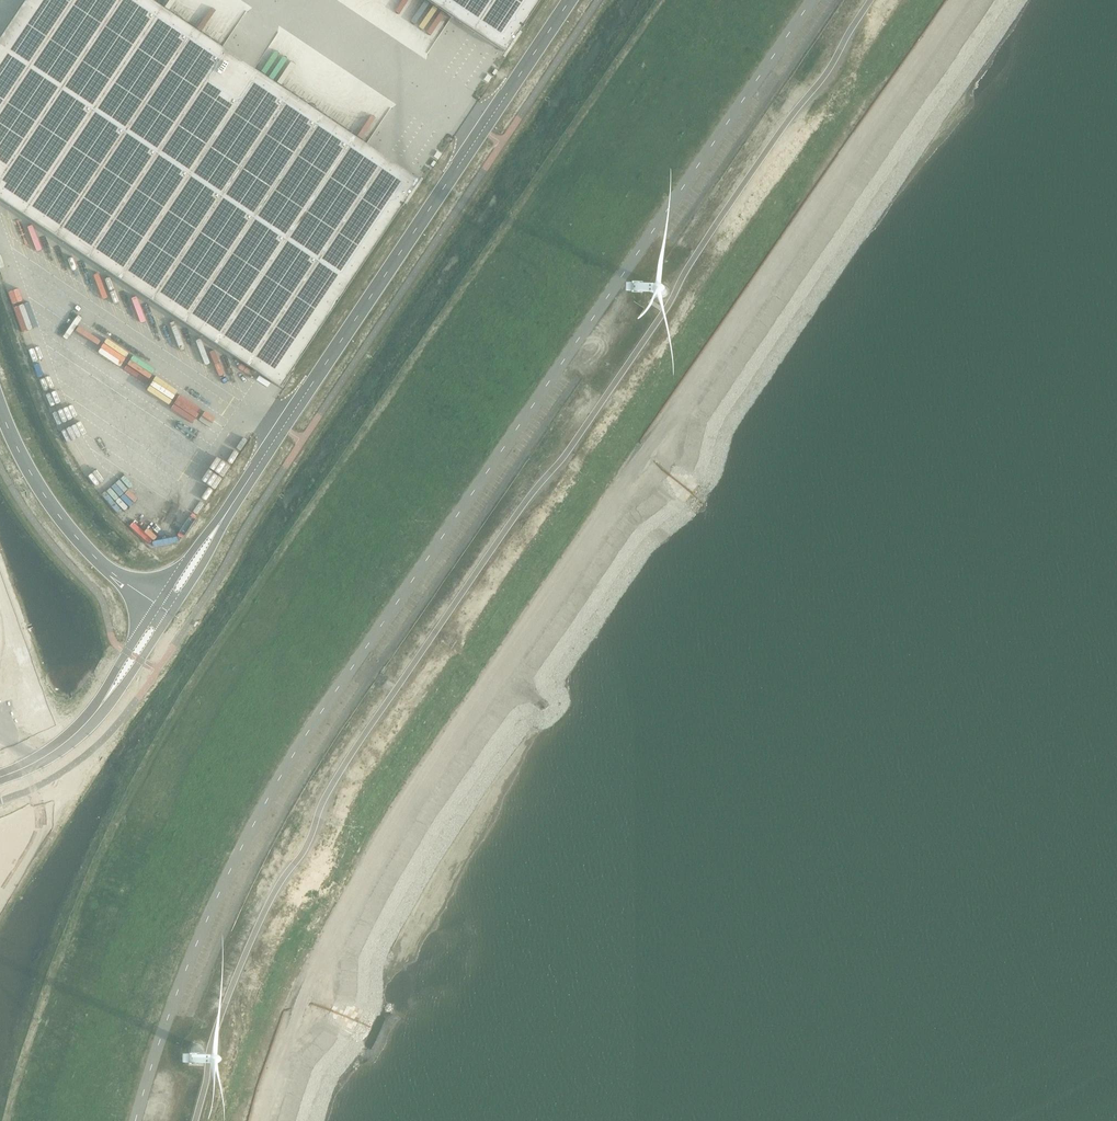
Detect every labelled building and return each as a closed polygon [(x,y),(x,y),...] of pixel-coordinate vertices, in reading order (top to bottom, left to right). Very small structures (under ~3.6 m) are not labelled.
[(100,267),(280,387),(419,180),(306,104),(151,0),(26,0),(0,38),(0,199),(100,267)] [(505,53),(540,0),(426,0),(505,53)]
